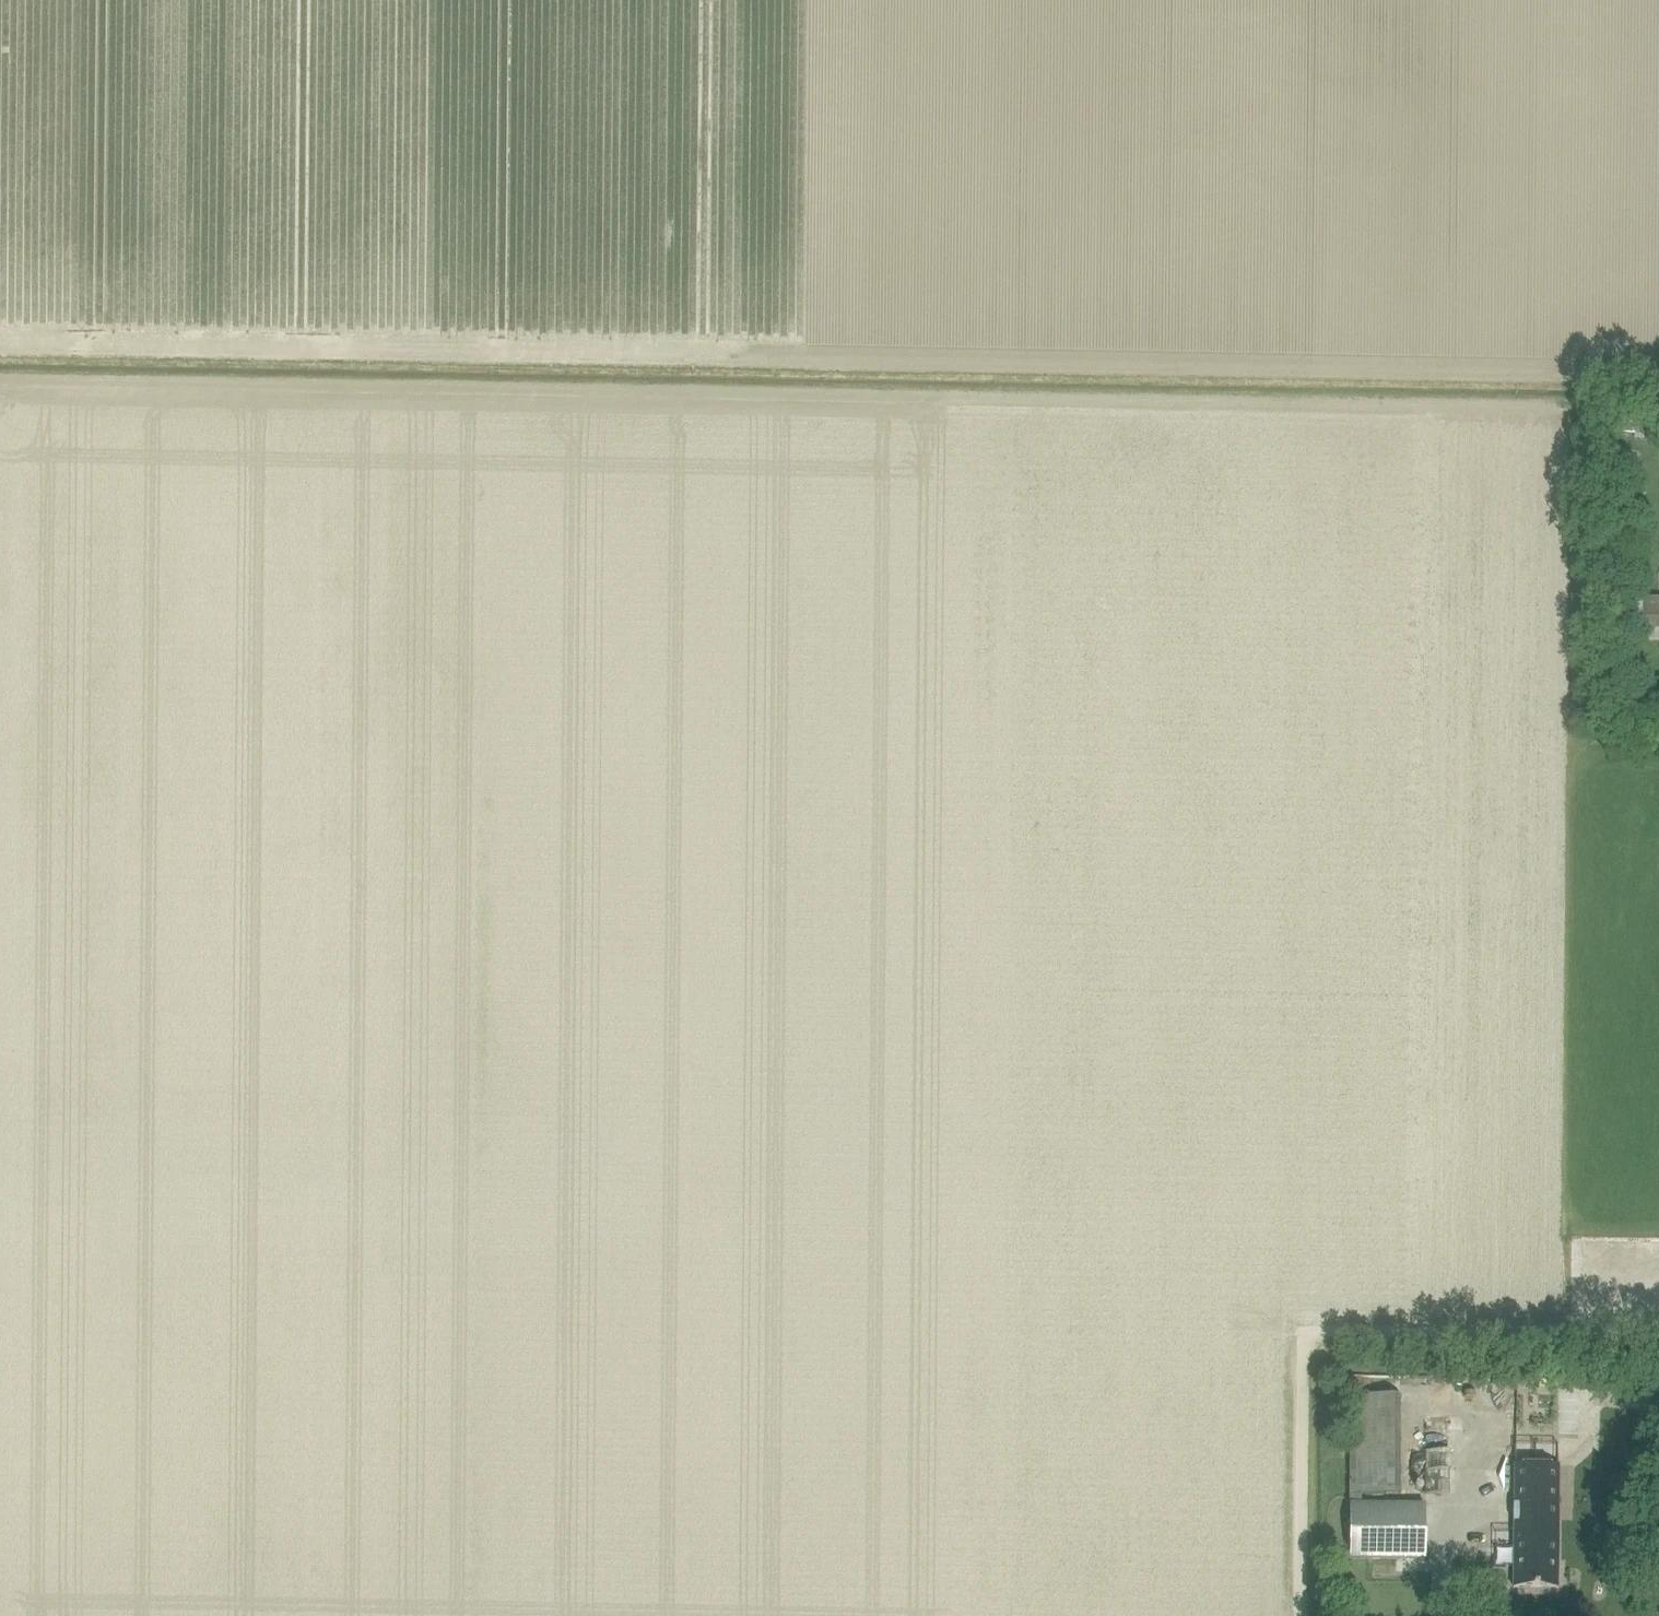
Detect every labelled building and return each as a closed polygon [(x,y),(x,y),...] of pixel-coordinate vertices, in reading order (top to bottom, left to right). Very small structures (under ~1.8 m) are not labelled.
[(1658,640),(1658,598),(1644,598),(1643,640),(1658,640)] [(1349,1394),(1349,1494),(1398,1494),(1398,1394),(1349,1394)] [(1449,1496),(1449,1450),(1424,1450),(1424,1495),(1449,1496)] [(1557,1588),(1558,1466),(1514,1466),(1513,1588),(1557,1588)] [(1424,1560),(1425,1505),(1349,1504),(1348,1560),(1424,1560)]
